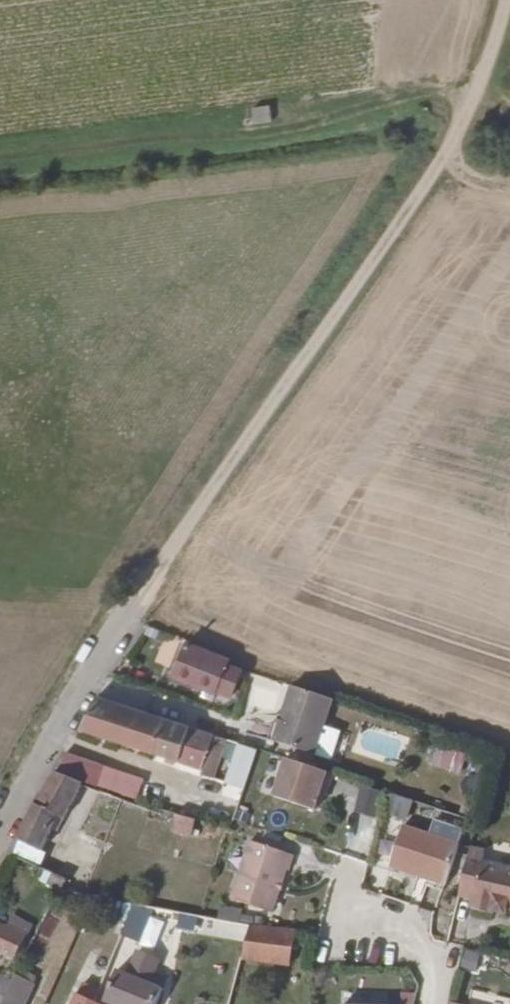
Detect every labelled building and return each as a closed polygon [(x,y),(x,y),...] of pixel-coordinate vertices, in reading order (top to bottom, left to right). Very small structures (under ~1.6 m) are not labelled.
[(269,104),(251,107),(253,123),(271,120),(269,104)] [(235,660),(188,638),(176,670),(219,685),(235,660)] [(316,749),(332,699),(292,686),(276,735),(316,749)] [(99,692),(82,723),(184,754),(194,724),(99,692)] [(194,724),(184,754),(208,762),(218,732),(194,724)] [(263,747),(243,740),(231,777),(250,782),(263,747)] [(69,751),(63,769),(72,773),(139,793),(144,774),(69,751)] [(340,771),(292,756),(280,795),(320,808),(326,792),(328,785),(334,787),(340,771)] [(58,766),(22,836),(46,847),(64,812),(70,816),(88,781),(72,773),(63,769),(58,766)] [(328,785),(326,792),(332,794),(334,787),(328,785)] [(370,814),(375,792),(360,788),(355,810),(370,814)] [(387,813),(405,821),(413,802),(396,795),(387,813)] [(196,830),(201,816),(180,809),(175,823),(196,830)] [(460,839),(406,819),(391,860),(445,880),(460,839)] [(22,836),(14,851),(42,864),(49,848),(46,847),(22,836)] [(298,851),(253,837),(236,896),(276,909),(290,865),(292,866),(298,851)] [(472,843),(459,889),(473,894),(471,903),(491,909),(492,907),(504,910),(506,903),(509,905),(509,864),(484,857),(486,847),(472,843)] [(220,907),(217,917),(240,924),(243,913),(220,907)] [(245,942),(247,926),(185,916),(183,932),(245,942)] [(18,958),(30,934),(0,920),(0,949),(18,958)] [(299,928),(250,924),(245,954),(292,961),(299,928)] [(109,999),(113,1001),(120,1003),(157,1003),(165,987),(154,981),(159,952),(167,937),(142,932),(134,949),(133,973),(122,968),(109,999)] [(89,952),(84,967),(100,972),(105,957),(89,952)] [(4,1003),(20,1003),(33,977),(19,970),(14,982),(5,1001),(4,1003)] [(5,1001),(14,982),(0,975),(0,998),(5,1001)] [(77,1003),(106,1003),(108,1000),(97,996),(101,983),(90,978),(77,1003)]
